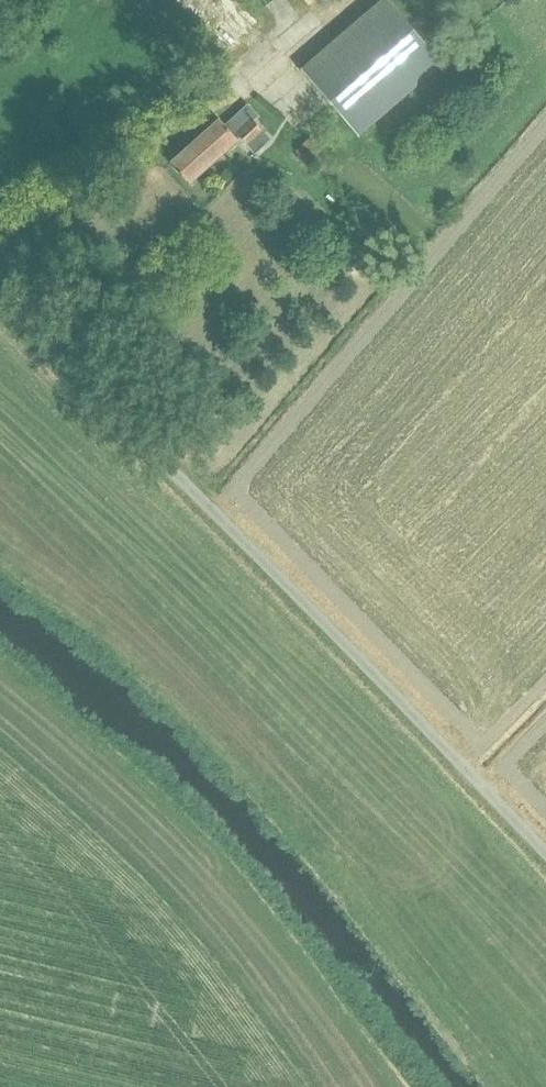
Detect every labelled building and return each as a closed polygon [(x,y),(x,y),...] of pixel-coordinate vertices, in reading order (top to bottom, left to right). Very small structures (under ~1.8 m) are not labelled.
[(243,43),(266,22),(247,0),(220,0),(212,7),(243,43)] [(357,138),(443,65),(387,0),(382,0),(300,70),(357,138)] [(309,8),(319,0),(302,0),(309,8)] [(246,146),(263,131),(243,110),(224,126),(218,120),(169,164),(189,186),(240,140),(246,146)]
